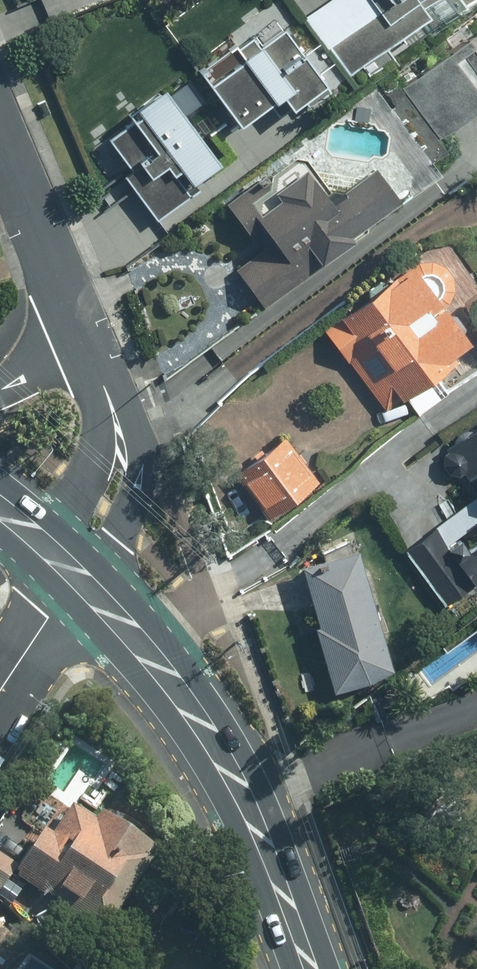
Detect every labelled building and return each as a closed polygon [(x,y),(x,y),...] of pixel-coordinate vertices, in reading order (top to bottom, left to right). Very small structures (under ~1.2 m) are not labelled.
[(300,15),(351,87),(472,0),(321,0),(300,15)] [(274,14),(200,71),(242,124),(268,104),(283,124),(331,87),(274,14)] [(440,140),(476,113),(476,30),(400,87),(440,140)] [(167,86),(100,132),(157,214),(205,181),(200,174),(219,161),(167,86)] [(230,202),(223,207),(249,246),(220,266),(253,313),(353,244),(348,237),(392,206),(368,171),(320,205),(298,173),(259,201),(268,213),(248,227),(230,202)] [(409,264),(322,328),(384,412),(403,397),(414,413),(436,396),(424,380),(470,347),(409,264)] [(402,547),(443,603),(476,578),(476,423),(441,449),(474,494),(446,515),(402,547)] [(317,481),(283,434),(229,473),(263,519),(317,481)] [(349,552),(300,566),(333,687),(382,673),(349,552)] [(155,847),(73,797),(53,831),(44,826),(13,876),(104,931),(155,847)] [(16,866),(0,856),(0,893),(10,876),(16,866)]
